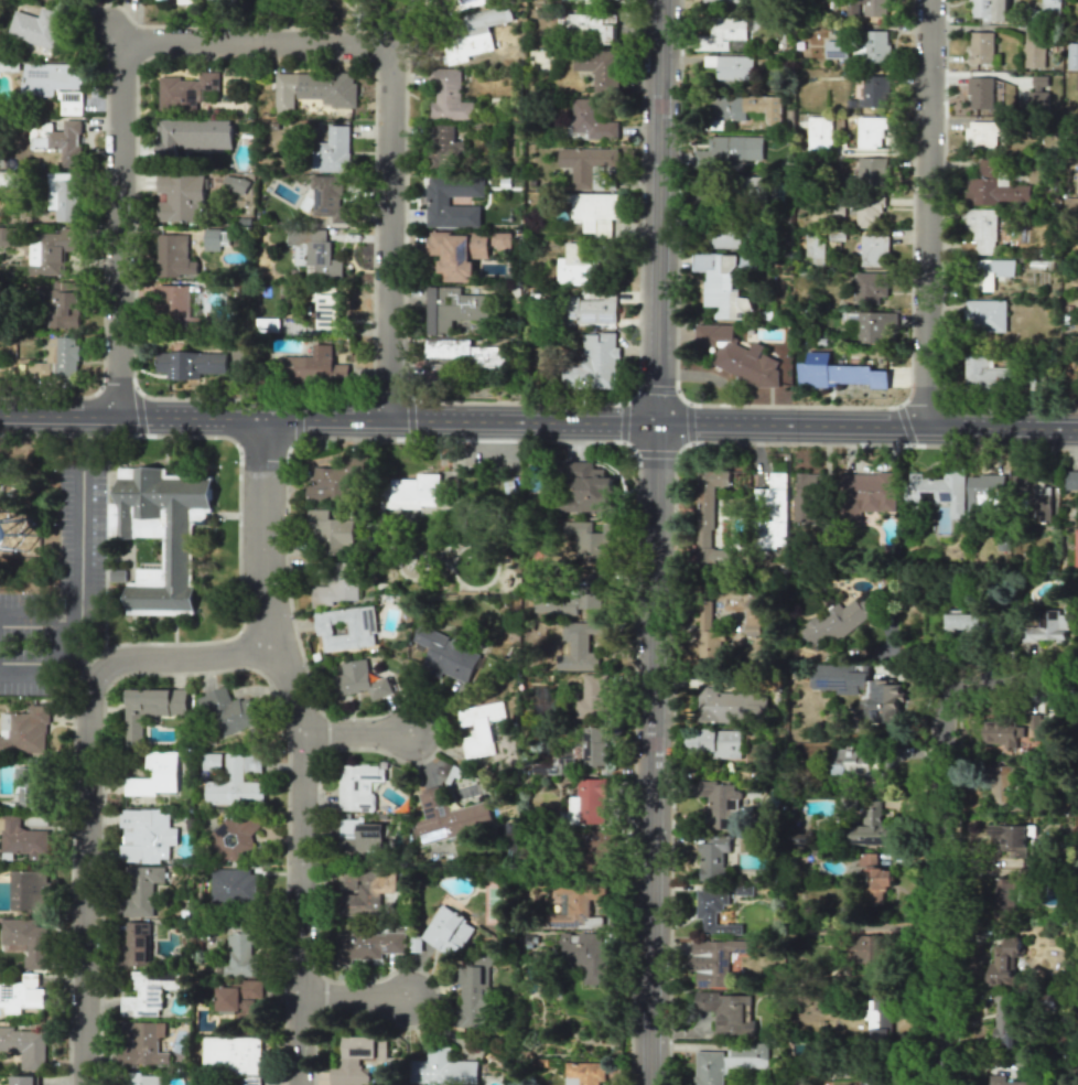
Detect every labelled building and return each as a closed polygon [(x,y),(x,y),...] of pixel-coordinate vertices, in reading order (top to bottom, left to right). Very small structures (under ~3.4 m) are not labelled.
[(863,15),(888,16),(888,0),(863,0),(863,15)] [(969,20),(1006,20),(1006,0),(969,0),(969,20)] [(1041,10),(1060,9),(1059,0),(1041,0),(1041,10)] [(493,49),(488,26),(513,21),(510,6),(459,16),(466,54),(493,49)] [(39,17),(14,10),(7,37),(53,48),(63,13),(41,7),(39,17)] [(614,39),(615,14),(564,13),(564,38),(614,39)] [(746,17),(709,18),(709,36),(697,36),(697,50),(728,50),(728,40),(746,40),(746,17)] [(1024,28),(1023,67),(1044,68),(1046,29),(1024,28)] [(889,31),(864,31),(864,44),(854,43),(854,61),(888,61),(889,31)] [(993,32),(970,32),(969,63),(993,64),(993,32)] [(574,70),(594,71),(593,94),(617,94),(618,51),(574,50),(574,70)] [(752,80),(752,56),(715,55),(714,79),(752,80)] [(22,95),(67,96),(66,114),(81,115),(83,65),(24,63),(22,95)] [(460,101),(461,69),(434,68),(432,101),(431,101),(430,117),(472,119),(473,102),(460,101)] [(218,72),(198,71),(198,79),(166,78),(164,108),(195,109),(196,89),(217,90),(218,72)] [(275,73),(274,112),(293,112),(293,99),(320,99),(320,107),(355,107),(355,73),(275,73)] [(1032,102),(1048,102),(1047,75),(1031,76),(1032,102)] [(888,107),(888,76),(862,76),(862,107),(888,107)] [(993,77),(969,77),(969,109),(993,108),(993,77)] [(745,112),(765,112),(765,125),(781,125),(782,97),(714,96),(713,119),(745,120),(745,112)] [(588,139),(618,139),(618,119),(602,119),(602,99),(572,99),(572,132),(588,133),(588,139)] [(831,117),(808,117),(807,152),(831,152),(831,117)] [(857,147),(883,148),(883,117),(857,117),(857,147)] [(232,121),(158,119),(157,150),(231,152),(232,121)] [(61,167),(79,167),(79,135),(81,135),(82,120),(64,120),(64,131),(49,131),(49,147),(62,148),(61,167)] [(1006,135),(1007,121),(967,121),(966,149),(995,149),(995,135),(1006,135)] [(349,172),(349,126),(328,125),(328,143),(319,143),(319,171),(349,172)] [(454,125),(431,125),(430,165),(463,165),(464,141),(454,141),(454,125)] [(762,136),(707,136),(707,150),(692,150),(692,164),(762,164),(762,136)] [(617,148),(558,148),(558,167),(572,167),(572,189),(592,189),(592,167),(617,167),(617,148)] [(886,157),(858,158),(859,176),(838,177),(838,194),(832,195),(832,216),(856,216),(856,228),(883,227),(882,192),(887,191),(886,157)] [(966,178),(965,203),(1029,204),(1029,186),(997,185),(997,160),(980,159),(979,178),(966,178)] [(14,186),(14,172),(0,172),(0,186),(14,186)] [(202,175),(157,175),(157,192),(166,192),(166,201),(157,201),(158,222),(203,222),(202,175)] [(248,180),(224,175),(222,189),(246,193),(248,180)] [(343,176),(312,176),(312,215),(331,216),(331,223),(349,223),(349,206),(342,205),(343,176)] [(426,226),(480,227),(480,206),(447,206),(448,196),(483,197),(484,177),(426,176),(426,226)] [(56,220),(75,220),(74,182),(53,182),(53,198),(48,198),(48,209),(56,209),(56,220)] [(617,218),(616,193),(571,194),(572,222),(582,222),(583,233),(593,233),(593,237),(610,237),(610,219),(617,218)] [(995,209),(964,209),(963,241),(975,241),(975,254),(995,255),(995,209)] [(741,248),(740,222),(712,223),(712,248),(741,248)] [(15,246),(15,228),(0,227),(0,245),(15,246)] [(61,233),(30,233),(30,275),(64,275),(64,250),(79,250),(79,228),(61,228),(61,233)] [(313,278),(341,279),(342,260),(330,260),(331,241),(325,241),(326,230),(288,228),(288,247),(294,247),(293,265),(314,266),(313,278)] [(204,251),(221,251),(220,245),(229,245),(228,229),(203,230),(204,251)] [(511,233),(491,232),(491,249),(510,249),(511,233)] [(488,259),(488,234),(469,234),(429,233),(429,240),(426,240),(425,255),(441,255),(440,281),(473,282),(473,259),(488,259)] [(186,234),(156,234),(156,276),(198,275),(197,261),(186,262),(186,234)] [(824,262),(824,234),(806,234),(806,262),(824,262)] [(888,235),(861,235),(861,266),(887,266),(888,235)] [(557,284),(589,285),(590,243),(566,242),(565,258),(558,257),(557,284)] [(739,254),(693,254),(693,272),(705,272),(705,306),(715,306),(715,319),(750,319),(750,298),(739,298),(739,291),(732,291),(732,271),(739,271),(739,254)] [(1014,276),(1014,260),(977,259),(976,290),(992,291),(993,276),(1014,276)] [(886,272),(855,273),(856,304),(887,303),(886,272)] [(49,327),(79,328),(80,283),(50,282),(49,327)] [(190,285),(157,285),(157,321),(190,322),(190,285)] [(460,286),(426,287),(426,335),(452,335),(452,320),(487,319),(487,294),(460,294),(460,286)] [(615,323),(616,293),(580,293),(580,298),(566,298),(565,322),(615,323)] [(319,329),(338,328),(337,295),(318,295),(319,329)] [(1005,301),(965,300),(964,331),(1005,332),(1005,301)] [(857,342),(894,343),(894,313),(858,313),(857,342)] [(696,324),(734,325),(734,336),(740,339),(737,344),(751,350),(755,341),(766,346),(763,352),(780,362),(776,368),(779,369),(779,386),(759,386),(753,384),(711,363),(719,346),(696,345),(696,324)] [(582,333),(582,355),(582,366),(563,365),(562,387),(616,388),(616,346),(615,346),(615,334),(582,333)] [(57,379),(77,379),(77,337),(56,337),(57,379)] [(470,340),(425,339),(425,363),(504,364),(504,347),(470,346),(470,340)] [(312,357),(280,356),(280,382),(347,383),(347,364),(331,364),(332,345),(313,344),(312,357)] [(226,353),(157,351),(157,372),(167,373),(167,379),(199,380),(199,373),(226,374),(226,353)] [(798,384),(870,386),(870,388),(887,388),(887,371),(871,371),(871,366),(829,365),(829,352),(807,351),(807,363),(799,363),(798,384)] [(964,388),(1010,390),(1011,367),(991,367),(992,355),(965,354),(964,388)] [(49,382),(49,363),(27,362),(27,382),(49,382)] [(340,467),(315,467),(314,485),(306,485),(306,500),(350,501),(350,477),(361,477),(361,457),(341,457),(340,467)] [(548,495),(549,462),(526,461),(525,494),(548,495)] [(614,511),(613,477),(603,477),(603,469),(592,469),(592,461),(567,462),(568,498),(561,498),(561,512),(614,511)] [(109,536),(109,502),(117,502),(119,466),(168,468),(166,474),(212,475),(212,511),(207,512),(206,520),(193,519),(194,614),(127,614),(128,581),(137,581),(138,568),(163,568),(163,537),(109,536)] [(719,471),(696,470),(696,564),(732,565),(732,549),(713,549),(714,486),(719,486),(719,471)] [(1076,470),(1076,482),(1065,482),(1066,489),(1077,489),(1077,470),(1076,470)] [(384,479),(383,508),(437,508),(437,473),(417,473),(417,479),(384,479)] [(794,524),(818,524),(818,473),(794,473),(794,524)] [(844,511),(894,512),(895,473),(844,473),(844,511)] [(903,503),(920,504),(920,491),(934,492),(934,501),(949,502),(949,518),(962,518),(963,477),(942,476),(942,479),(921,478),(921,474),(904,473),(903,503)] [(967,474),(965,512),(1000,513),(1002,476),(967,474)] [(785,475),(773,475),(773,488),(759,488),(761,547),(787,547),(785,475)] [(1051,494),(1036,494),(1035,521),(1050,522),(1051,494)] [(328,509),(309,509),(308,540),(321,540),(320,552),(353,552),(353,519),(328,519),(328,509)] [(36,524),(14,512),(0,539),(0,540),(22,551),(36,524)] [(591,521),(562,522),(562,533),(576,533),(576,558),(612,556),(611,523),(602,524),(602,532),(592,532),(591,521)] [(358,602),(357,562),(328,563),(328,586),(317,586),(317,603),(358,602)] [(577,615),(577,608),(603,608),(604,572),(577,571),(577,583),(570,583),(569,599),(533,598),(533,614),(577,615)] [(857,603),(853,598),(841,608),(838,604),(818,620),(815,616),(797,630),(811,647),(826,636),(832,643),(882,604),(872,592),(857,603)] [(711,600),(697,600),(698,663),(722,662),(721,631),(711,631),(711,600)] [(323,652),(377,646),(373,607),(314,613),(316,636),(321,635),(323,652)] [(759,634),(759,611),(744,611),(744,634),(759,634)] [(1034,611),(1034,626),(1019,626),(1019,640),(1066,641),(1066,611),(1034,611)] [(979,614),(945,614),(945,629),(980,629),(979,614)] [(556,670),(597,671),(597,652),(588,652),(588,633),(607,634),(607,623),(563,622),(563,641),(569,642),(569,655),(556,655),(556,670)] [(468,684),(481,651),(419,625),(413,641),(431,648),(421,672),(439,679),(442,673),(468,684)] [(340,663),(342,675),(334,676),(338,696),(369,690),(370,698),(390,695),(387,678),(370,681),(366,658),(340,663)] [(868,665),(809,664),(809,689),(835,689),(835,695),(859,695),(858,724),(898,724),(898,702),(902,702),(902,681),(868,680),(868,665)] [(575,699),(575,718),(604,719),(606,675),(583,674),(582,699),(575,699)] [(718,692),(718,684),(698,684),(697,719),(765,721),(766,694),(718,692)] [(258,724),(249,696),(231,702),(226,686),(203,694),(218,737),(258,724)] [(186,689),(124,690),(125,746),(142,746),(142,715),(186,715),(186,689)] [(494,752),(489,720),(505,718),(503,702),(457,709),(459,726),(474,724),(476,736),(463,738),(466,757),(494,752)] [(45,753),(0,753),(0,735),(1,735),(1,712),(29,712),(30,703),(50,703),(50,723),(46,723),(45,753)] [(1022,726),(1005,726),(1006,721),(982,720),(982,745),(1015,745),(1015,736),(1022,736),(1022,726)] [(605,766),(606,727),(582,727),(582,765),(605,766)] [(740,730),(687,729),(686,752),(713,753),(713,758),(740,759),(740,730)] [(177,752),(147,751),(146,778),(125,778),(125,794),(176,794),(177,752)] [(878,752),(834,751),(833,774),(878,775),(878,752)] [(263,781),(243,782),(243,756),(224,756),(224,773),(205,773),(205,804),(263,803),(263,781)] [(43,759),(23,759),(23,767),(18,767),(19,809),(44,808),(43,759)] [(1015,764),(991,764),(991,803),(1015,803),(1015,764)] [(338,811),(372,812),(373,781),(384,781),(384,766),(339,765),(338,811)] [(603,823),(604,779),(577,778),(576,796),(568,796),(568,822),(603,823)] [(697,782),(697,796),(707,796),(708,829),(736,829),(735,782),(697,782)] [(486,801),(447,811),(440,786),(418,792),(425,818),(414,821),(420,844),(493,826),(486,801)] [(880,827),(880,801),(864,800),(864,827),(849,826),(848,843),(890,844),(890,827),(880,827)] [(121,862),(169,862),(169,846),(177,845),(177,827),(169,827),(169,814),(160,814),(160,810),(120,810),(121,862)] [(261,824),(247,811),(234,823),(227,816),(206,838),(233,866),(255,844),(248,837),(261,824)] [(6,816),(7,830),(1,830),(2,851),(30,851),(30,860),(41,860),(40,853),(48,853),(47,830),(26,830),(20,827),(20,816),(6,816)] [(340,850),(384,851),(385,824),(358,823),(358,819),(341,819),(340,850)] [(1026,826),(986,825),(986,842),(996,842),(996,851),(1008,851),(1008,857),(1025,858),(1026,826)] [(616,830),(582,831),(583,862),(617,861),(616,830)] [(791,849),(813,848),(813,832),(790,832),(791,849)] [(722,853),(731,852),(730,835),(706,836),(707,842),(697,843),(698,881),(723,880),(722,853)] [(891,869),(876,869),(876,853),(861,853),(861,889),(891,888),(891,869)] [(164,867),(127,867),(127,899),(122,898),(122,916),(153,917),(153,882),(164,882),(164,867)] [(211,869),(210,901),(258,901),(258,870),(211,869)] [(381,915),(381,870),(338,870),(338,893),(342,893),(342,915),(381,915)] [(11,871),(11,910),(54,911),(53,872),(11,871)] [(1014,913),(1016,879),(994,878),(992,912),(1014,913)] [(560,914),(548,914),(548,927),(601,928),(601,917),(589,916),(589,899),(601,899),(601,881),(556,880),(556,894),(561,894),(560,914)] [(726,889),(696,889),(696,919),(702,919),(701,934),(741,934),(741,924),(716,924),(716,911),(726,911),(726,889)] [(866,904),(882,905),(882,890),(866,889),(866,904)] [(420,938),(453,959),(474,925),(440,904),(420,938)] [(1,922),(1,944),(30,943),(30,956),(24,956),(24,969),(45,969),(45,928),(36,928),(36,921),(1,922)] [(124,922),(123,965),(148,966),(149,922),(124,922)] [(225,976),(257,976),(258,955),(251,955),(251,944),(258,944),(259,925),(240,925),(240,933),(226,933),(225,976)] [(404,953),(405,932),(351,931),(351,934),(339,933),(339,965),(352,965),(353,959),(381,959),(381,953),(404,953)] [(606,985),(606,953),(601,953),(601,933),(561,933),(560,964),(584,965),(584,985),(606,985)] [(851,962),(883,963),(883,935),(851,935),(851,962)] [(1013,956),(1020,956),(1020,937),(1000,937),(1000,946),(992,946),(992,963),(987,963),(987,985),(1013,985),(1013,956)] [(728,987),(728,953),(750,952),(750,940),(690,941),(690,971),(695,970),(696,987),(728,987)] [(457,1027),(487,1028),(488,999),(482,998),(483,986),(488,986),(488,962),(485,962),(485,955),(474,955),(474,965),(459,965),(457,1027)] [(120,1016),(161,1016),(161,989),(178,989),(178,971),(133,972),(133,997),(120,997),(120,1016)] [(43,989),(36,989),(36,973),(22,973),(21,983),(0,983),(0,1010),(20,1011),(20,1007),(43,1007),(43,989)] [(260,980),(228,980),(228,987),(217,987),(217,1012),(234,1012),(234,1033),(259,1033),(260,980)] [(749,1021),(750,994),(695,993),(695,1010),(714,1010),(714,1035),(754,1036),(754,1021),(749,1021)] [(889,1038),(890,997),(868,996),(867,1038),(889,1038)] [(993,1047),(1016,1047),(1017,1003),(994,1003),(993,1047)] [(165,1023),(123,1022),(123,1038),(132,1038),(132,1046),(117,1046),(116,1065),(169,1065),(169,1053),(157,1053),(157,1037),(165,1037),(165,1023)] [(20,1051),(20,1069),(44,1070),(44,1029),(0,1029),(0,1051),(20,1051)] [(260,1038),(203,1037),(202,1072),(260,1073),(260,1038)] [(387,1037),(343,1037),(343,1057),(338,1056),(338,1068),(330,1068),(330,1084),(369,1084),(369,1073),(360,1073),(360,1058),(386,1058),(387,1037)] [(723,1067),(766,1067),(767,1044),(726,1044),(726,1052),(695,1051),(694,1084),(723,1084),(723,1067)] [(476,1060),(450,1061),(449,1047),(427,1047),(427,1060),(410,1060),(410,1083),(477,1083),(476,1060)] [(598,1081),(604,1081),(604,1063),(565,1062),(565,1077),(579,1077),(579,1084),(598,1084),(598,1081)] [(130,1074),(130,1084),(158,1084),(158,1074),(130,1074)] [(989,1084),(1027,1084),(1027,1081),(1005,1081),(1005,1075),(989,1075),(989,1084)] [(37,1076),(7,1076),(7,1084),(37,1084),(37,1076)]
